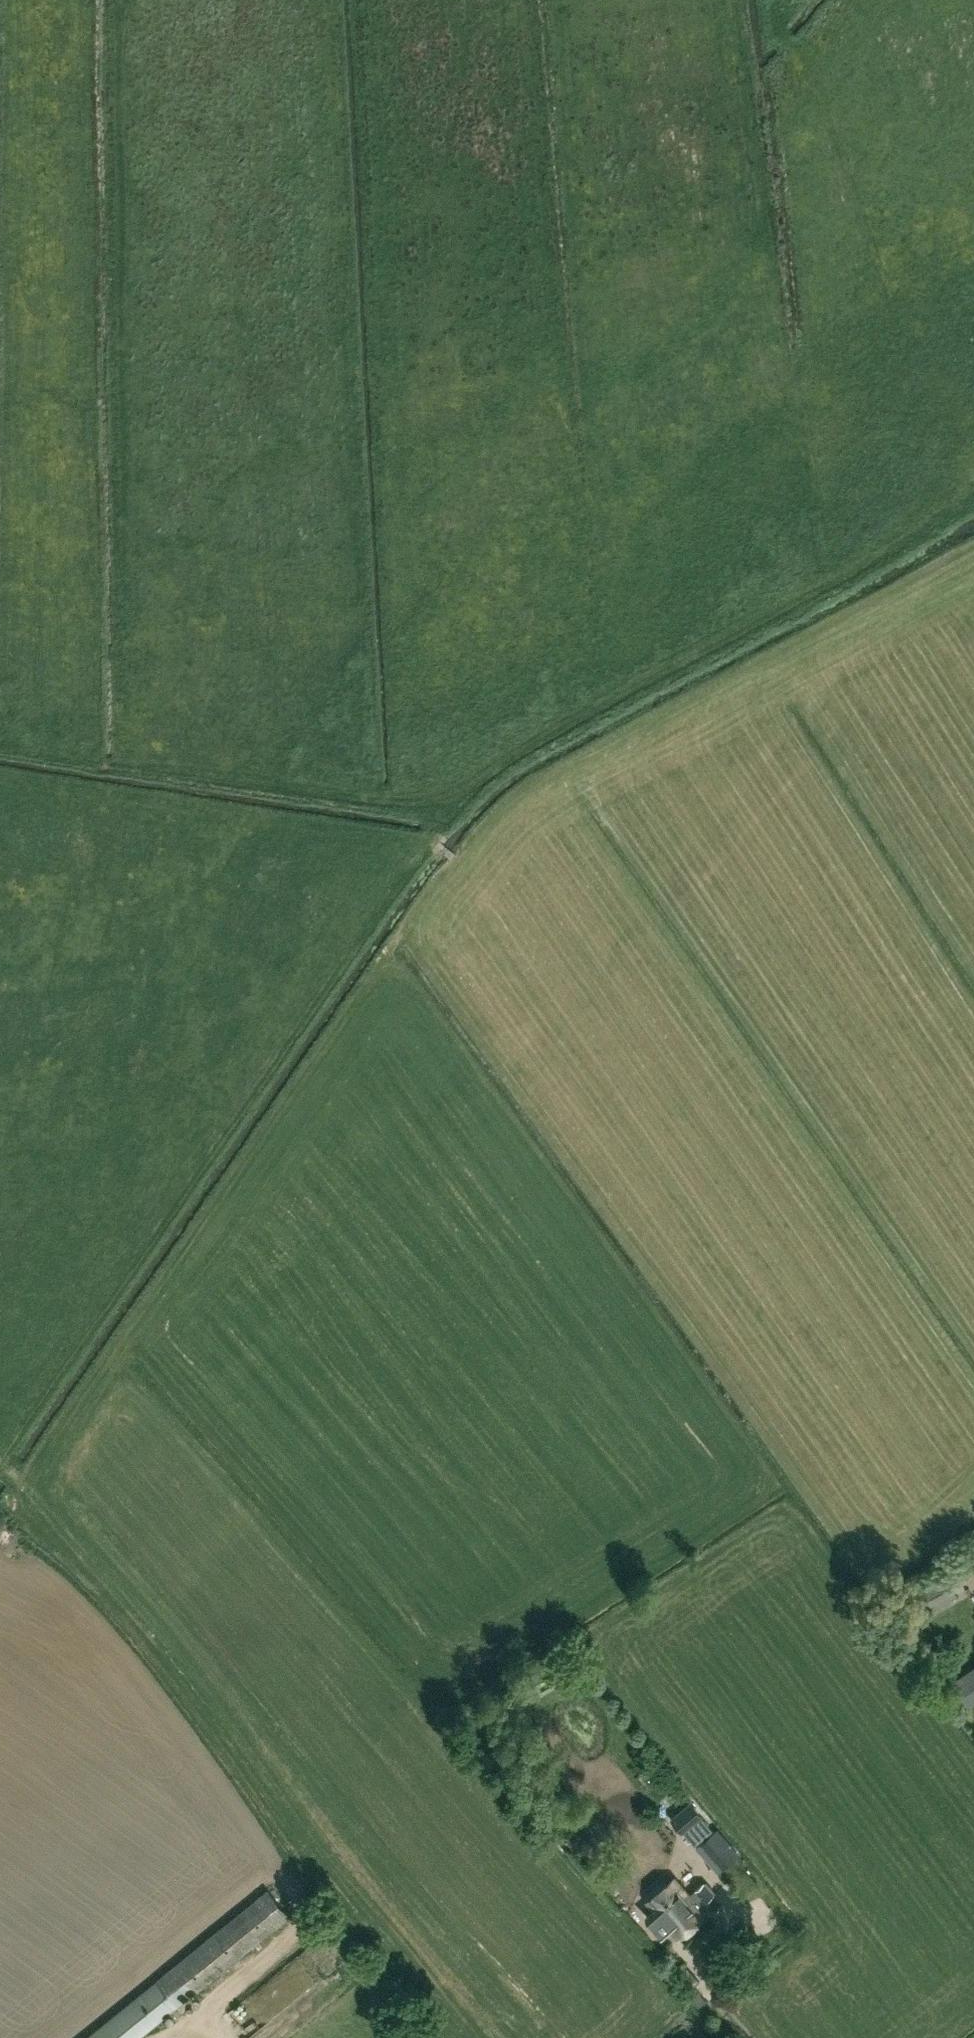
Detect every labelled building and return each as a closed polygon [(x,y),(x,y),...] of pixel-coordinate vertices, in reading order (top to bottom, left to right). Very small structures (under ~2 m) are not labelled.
[(929,1611),(957,1594),(944,1572),(916,1589),(929,1611)] [(968,1704),(973,1700),(973,1668),(953,1683),(968,1704)] [(693,1801),(673,1818),(683,1831),(684,1830),(695,1844),(714,1829),(702,1815),(703,1814),(693,1801)] [(700,1842),(722,1868),(740,1853),(718,1827),(700,1842)] [(700,1906),(715,1893),(705,1881),(690,1894),(675,1877),(648,1900),(655,1908),(646,1915),(663,1935),(672,1928),(679,1937),(706,1914),(700,1906)] [(293,1914),(270,1886),(85,2037),(138,2037),(293,1914)] [(761,1896),(740,1909),(754,1931),(775,1918),(761,1896)]
